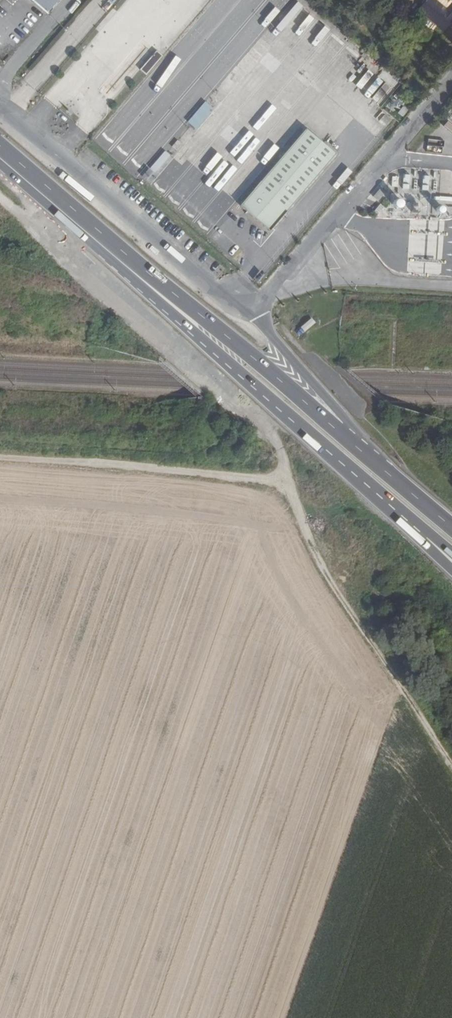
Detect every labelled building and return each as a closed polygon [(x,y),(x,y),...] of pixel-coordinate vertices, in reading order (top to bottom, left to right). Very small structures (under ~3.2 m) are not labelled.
[(45,13),(56,0),(30,0),(45,13)] [(424,8),(448,29),(451,24),(451,0),(430,0),(424,8)] [(323,47),(334,46),(334,51),(338,51),(338,40),(331,40),(331,27),(323,27),(323,47)] [(155,51),(141,71),(147,75),(162,56),(155,51)] [(205,102),(187,122),(196,130),(214,109),(205,102)] [(304,127),(237,202),(266,228),(333,153),(304,127)] [(164,197),(209,232),(233,202),(203,178),(200,183),(197,181),(190,189),(177,179),(164,197)] [(301,335),(316,322),(311,317),(296,329),(301,335)]
